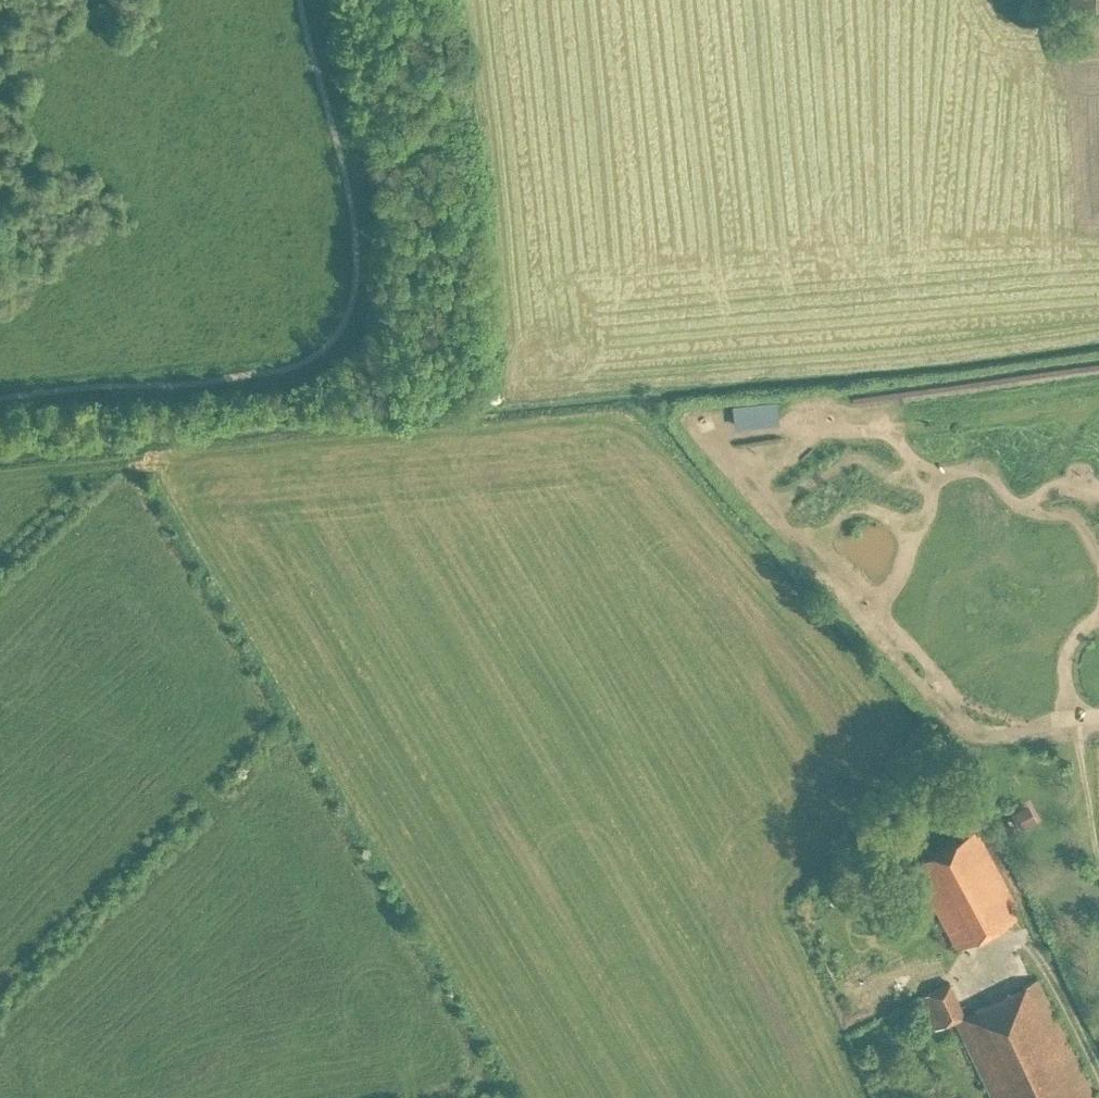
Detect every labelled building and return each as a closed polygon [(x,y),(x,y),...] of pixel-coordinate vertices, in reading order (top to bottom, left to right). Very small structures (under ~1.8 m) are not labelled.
[(1091,459),(1061,461),(1062,473),(1091,471),(1091,459)] [(1034,803),(1012,816),(1022,832),(1043,819),(1034,803)] [(977,827),(911,862),(956,947),(1022,912),(977,827)] [(1038,978),(967,1013),(952,982),(921,997),(937,1029),(954,1021),(992,1097),(1097,1097),(1038,978)]
